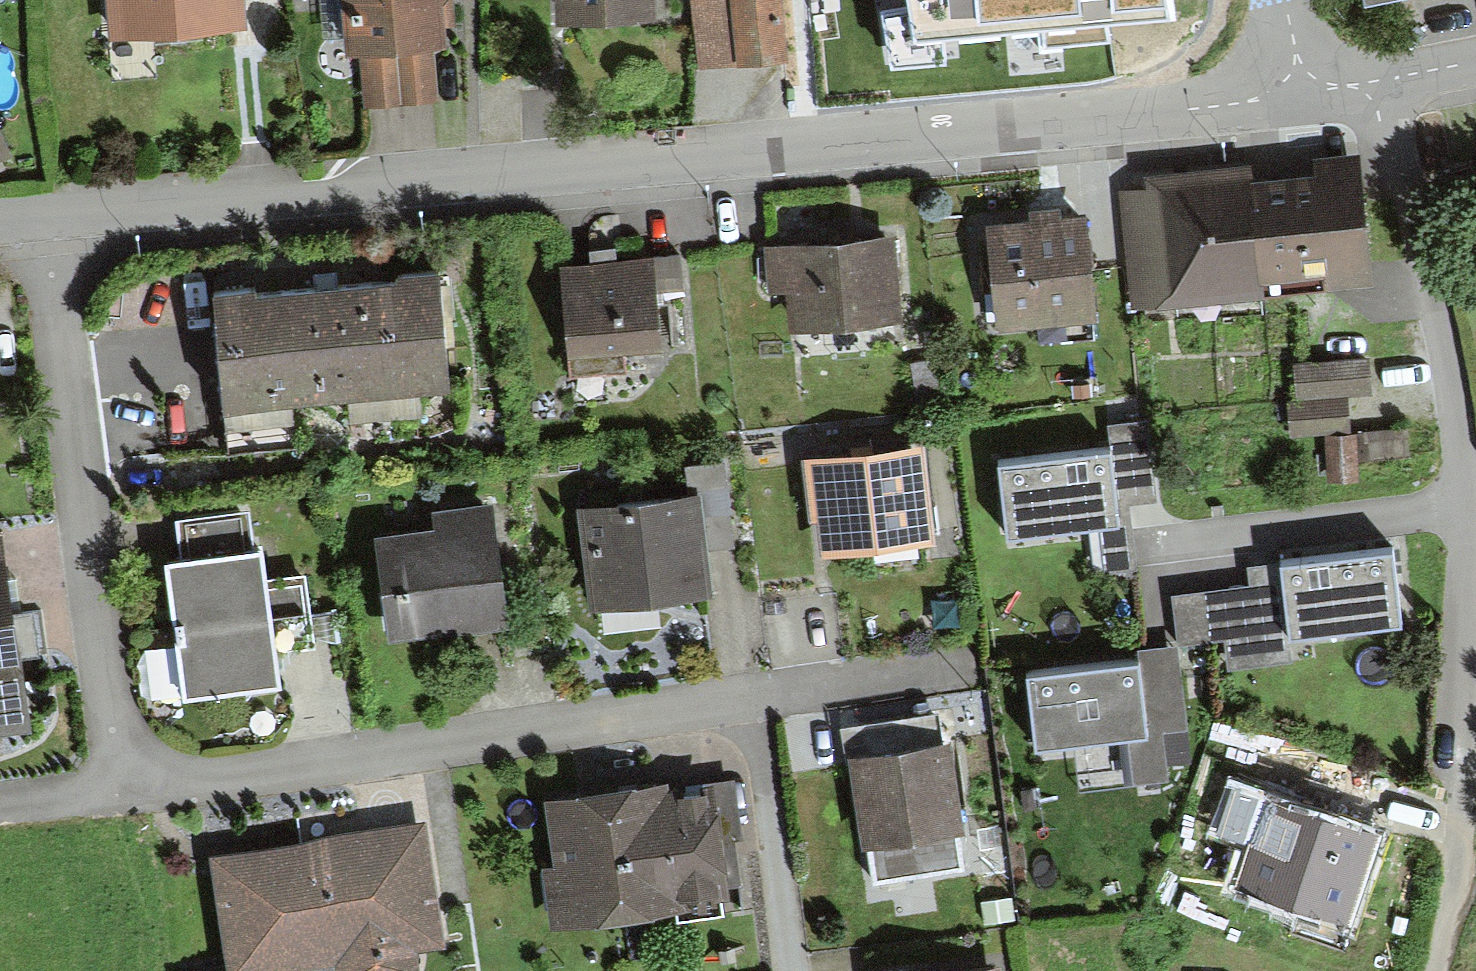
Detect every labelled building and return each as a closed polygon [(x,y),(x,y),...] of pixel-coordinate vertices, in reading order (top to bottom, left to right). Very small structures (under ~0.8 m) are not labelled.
[(113,20),(240,12),(239,0),(112,0),(113,20)] [(347,40),(359,39),(365,102),(439,95),(433,32),(447,31),(444,0),(344,0),(347,40)] [(733,0),(690,0),(697,61),(739,56),(733,0)] [(739,56),(788,50),(783,0),(733,0),(739,56)] [(838,36),(887,30),(890,67),(997,53),(994,18),(1140,1),(1139,0),(834,0),(838,36)] [(15,144),(0,118),(0,153),(15,144)] [(1118,181),(1130,304),(1374,280),(1360,144),(1144,166),(1146,178),(1118,181)] [(985,213),(993,319),(1096,311),(1088,205),(985,213)] [(788,285),(791,321),(903,311),(895,225),(763,236),(767,287),(788,285)] [(560,255),(569,372),(630,367),(628,345),(662,342),(657,285),(684,283),(681,246),(560,255)] [(213,275),(223,393),(448,375),(439,257),(398,260),(398,266),(257,278),(257,272),(213,275)] [(1370,350),(1292,355),(1295,392),(1285,392),(1287,432),(1324,430),(1327,475),(1357,473),(1356,453),(1407,450),(1405,422),(1349,426),(1347,388),(1372,387),(1370,350)] [(1109,436),(998,448),(1006,522),(1097,512),(1103,566),(1136,562),(1129,498),(1158,494),(1149,412),(1107,417),(1109,436)] [(818,511),(821,545),(938,532),(927,432),(801,446),(809,512),(818,511)] [(576,497),(589,601),(714,586),(709,543),(735,540),(725,454),(684,459),(687,483),(576,497)] [(375,526),(389,629),(511,613),(495,494),(430,502),(433,518),(375,526)] [(166,549),(185,687),(282,674),(278,644),(312,639),(302,565),(268,570),(263,535),(254,536),(250,504),(178,513),(183,547),(166,549)] [(1394,543),(1249,559),(1251,579),(1171,588),(1177,640),(1225,634),(1228,666),(1292,659),(1289,632),(1403,620),(1394,543)] [(24,719),(0,546),(0,722),(24,719)] [(1138,643),(1139,649),(1026,662),(1035,740),(1127,729),(1133,779),(1169,774),(1163,726),(1188,723),(1177,640),(1138,643)] [(952,731),(847,747),(860,838),(867,837),(872,875),(965,861),(959,823),(966,822),(952,731)] [(543,859),(552,921),(686,901),(685,894),(730,888),(729,881),(742,879),(735,833),(743,832),(734,772),(715,775),(714,767),(546,792),(555,857),(543,859)] [(1264,787),(1235,874),(1351,913),(1381,826),(1264,787)] [(447,941),(428,813),(208,845),(227,970),(247,970),(334,958),(336,970),(418,970),(421,967),(418,946),(447,941)] [(1002,957),(901,970),(1004,970),(1002,957)]
